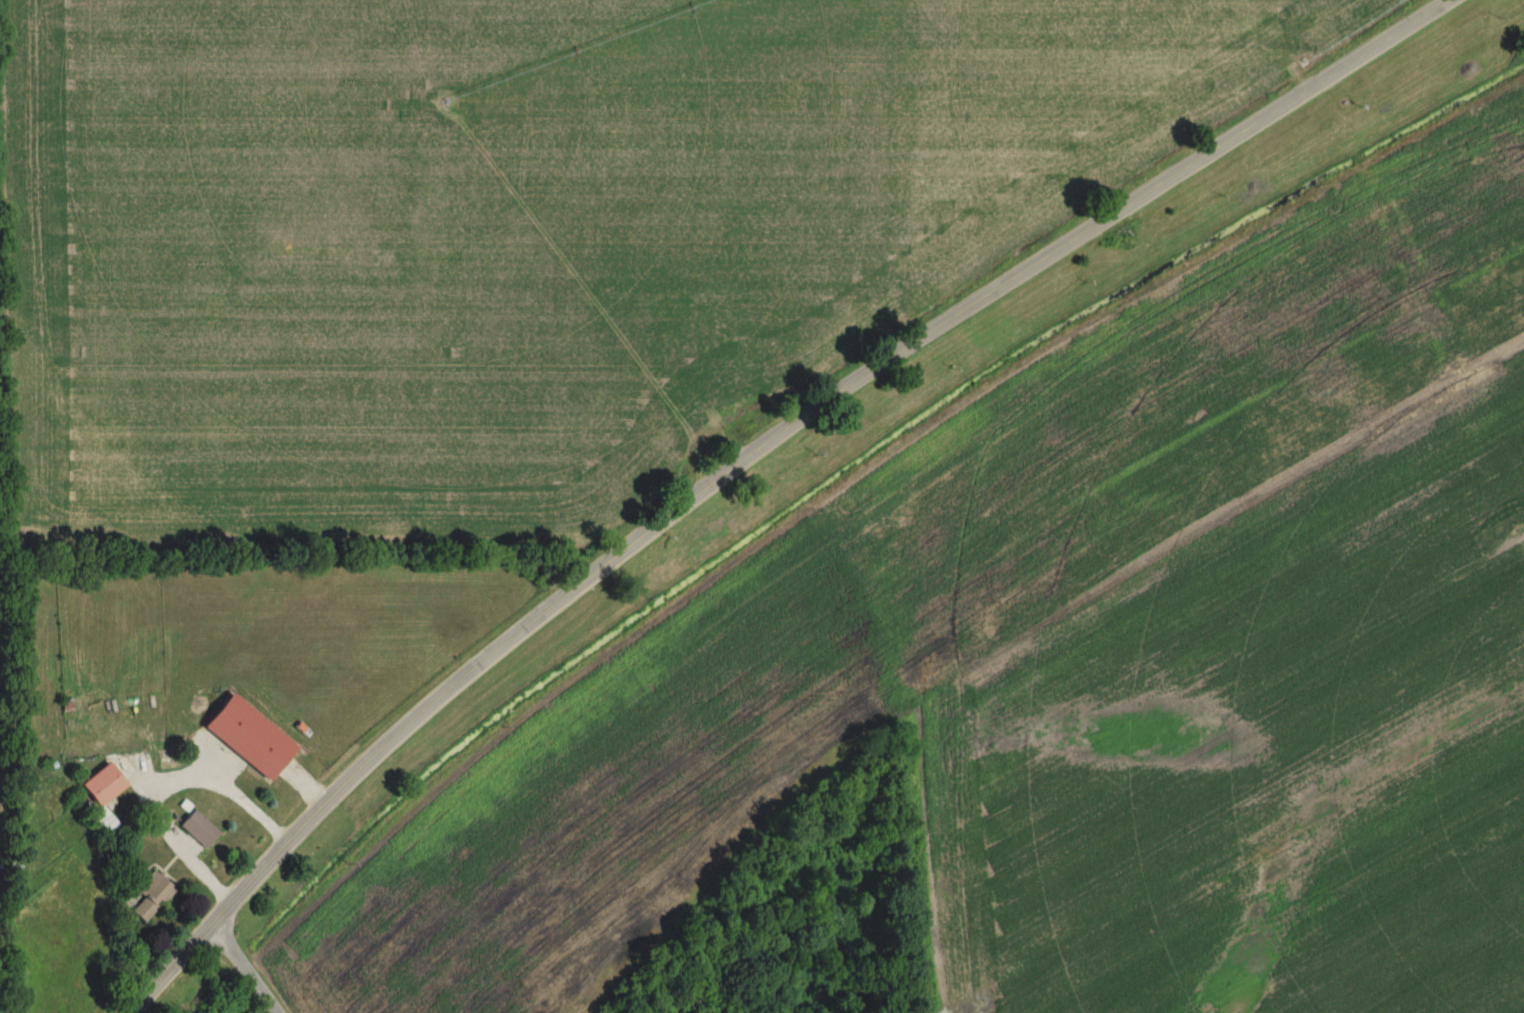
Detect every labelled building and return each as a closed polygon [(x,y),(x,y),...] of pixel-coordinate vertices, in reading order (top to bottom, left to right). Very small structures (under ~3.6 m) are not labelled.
[(125,787),(108,764),(79,785),(98,811),(91,816),(105,834),(116,826),(101,806),(125,787)] [(178,826),(203,851),(218,835),(194,811),(178,826)] [(173,893),(152,871),(134,889),(143,899),(130,911),(142,924),(173,893)]
